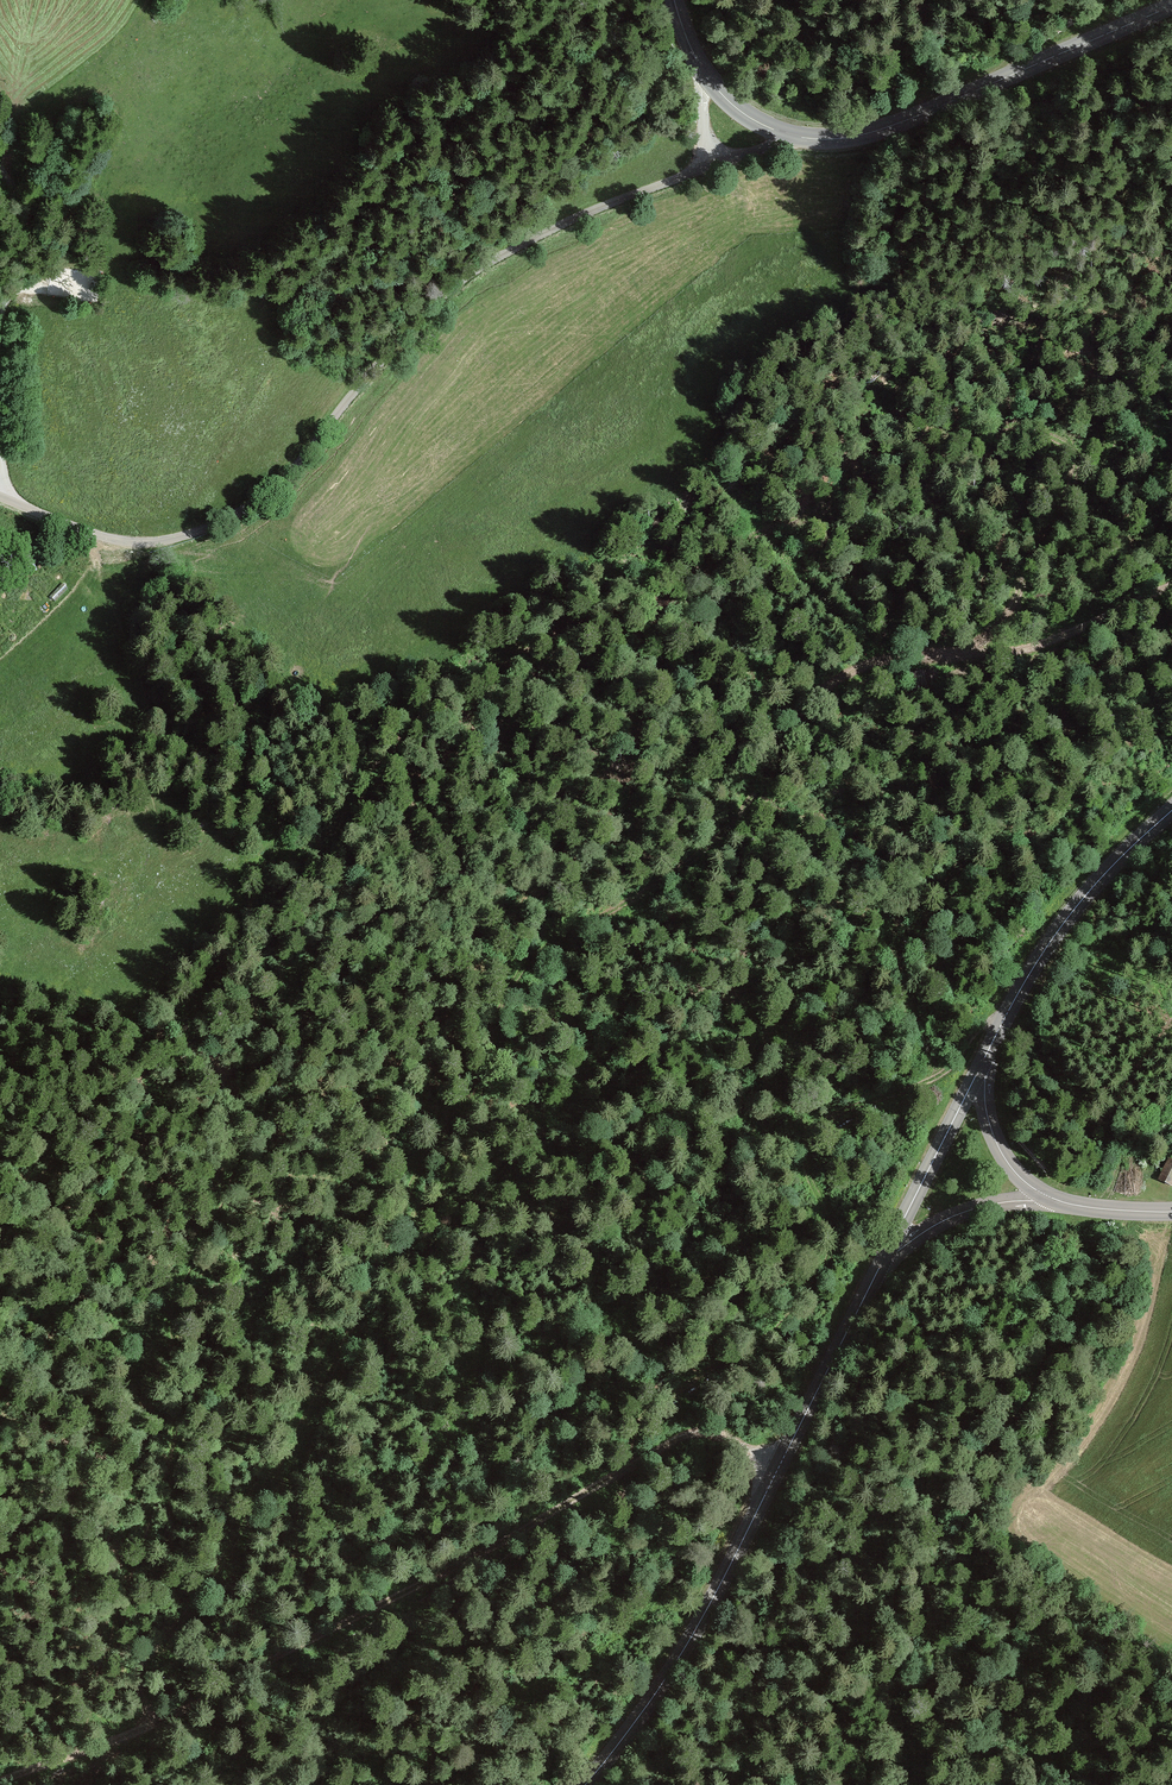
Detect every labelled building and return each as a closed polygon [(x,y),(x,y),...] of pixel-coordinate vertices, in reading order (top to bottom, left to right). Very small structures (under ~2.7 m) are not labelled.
[(1171,1188),(1171,1160),(1169,1158),(1159,1182),(1171,1188)]
